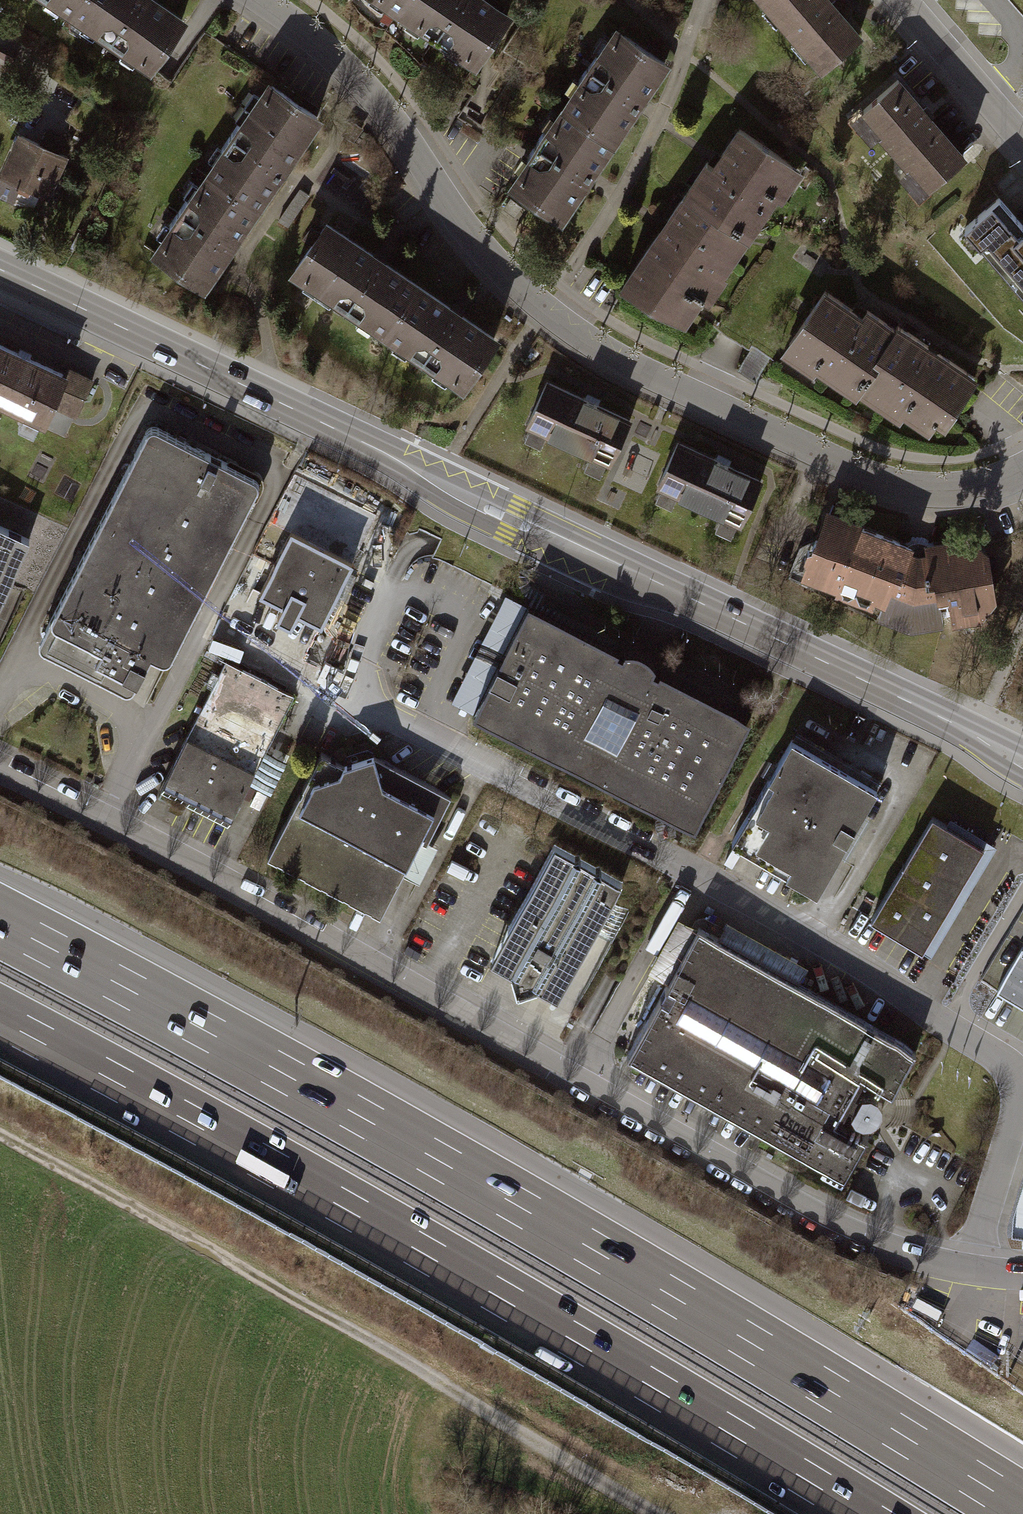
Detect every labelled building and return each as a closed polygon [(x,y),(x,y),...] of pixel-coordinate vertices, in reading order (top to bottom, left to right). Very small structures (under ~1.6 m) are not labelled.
[(155,69),(189,19),(160,0),(52,0),(155,69)] [(399,10),(405,0),(384,0),(399,10)] [(399,10),(423,26),(420,31),(447,49),(450,45),(475,62),(507,16),(483,0),(405,0),(399,10)] [(835,0),(761,0),(821,69),(864,33),(835,0)] [(668,61),(615,24),(505,183),(559,220),(587,179),(642,99),(668,61)] [(929,111),(899,75),(850,115),(870,140),(879,132),(908,167),(899,174),(917,195),(966,155),(929,111)] [(326,112),(271,76),(150,252),(205,290),(236,246),(285,173),(326,112)] [(803,172),(729,121),(700,163),(653,232),(619,281),(683,325),(701,298),(708,303),(726,277),(723,275),(778,196),(784,200),(803,172)] [(20,134),(0,174),(0,175),(50,200),(70,158),(20,134)] [(299,189),(278,220),(287,226),(309,195),(299,189)] [(963,230),(1022,297),(1022,227),(998,199),(963,230)] [(386,250),(332,212),(291,271),(466,391),(506,334),(461,303),(386,250)] [(855,314),(824,293),(787,348),(853,392),(856,387),(897,415),(906,402),(940,425),(972,378),(920,343),(896,326),(894,330),(866,311),(861,318),(855,314)] [(47,421),(54,407),(77,417),(95,377),(66,364),(64,369),(0,340),(0,401),(47,421)] [(635,418),(554,379),(530,428),(612,467),(635,418)] [(179,438),(150,424),(38,647),(129,692),(149,652),(171,663),(262,479),(179,438)] [(764,481),(682,443),(660,490),(743,528),(764,481)] [(918,547),(825,512),(803,571),(886,602),(882,615),(906,624),(977,611),(990,589),(984,548),(969,539),(918,547)] [(0,525),(0,599),(28,538),(0,525)] [(353,562),(293,531),(261,593),(284,605),(277,618),(284,621),(289,624),(296,610),(321,623),(353,562)] [(619,651),(533,607),(479,712),(697,824),(752,718),(663,672),(661,675),(653,671),(656,666),(651,660),(644,655),(636,652),(628,651),(625,657),(618,653),(619,651)] [(296,697),(225,662),(166,780),(200,797),(237,815),(296,697)] [(880,788),(795,739),(735,843),(821,892),(880,788)] [(347,764),(327,751),(274,856),(391,912),(449,791),(380,754),(363,759),(347,764)] [(985,850),(937,820),(873,923),(922,953),(985,850)] [(615,894),(562,866),(508,964),(560,993),(615,894)] [(921,1052),(703,928),(630,1056),(848,1180),(921,1052)] [(1022,952),(999,990),(1022,1005),(1022,952)]
